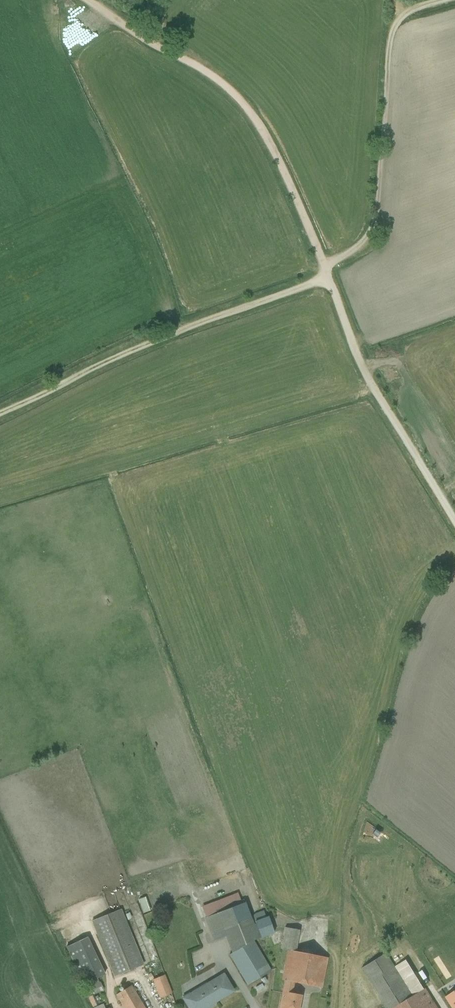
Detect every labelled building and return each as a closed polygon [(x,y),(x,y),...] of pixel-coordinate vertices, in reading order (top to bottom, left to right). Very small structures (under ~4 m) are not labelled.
[(402,852),(394,861),(402,868),(406,864),(408,866),(412,862),(402,852)] [(142,879),(128,883),(130,889),(144,885),(142,879)] [(204,919),(214,943),(225,938),(231,953),(229,956),(247,985),(271,971),(254,941),(273,933),(268,918),(253,923),(244,899),(240,901),(237,893),(201,908),(206,918),(204,919)] [(150,910),(145,897),(138,900),(143,913),(150,910)] [(121,909),(91,921),(114,977),(143,965),(121,909)] [(279,1007),(298,1007),(300,995),(292,993),(294,983),(321,988),(328,958),(295,952),(299,931),(284,928),(280,949),(287,950),(281,979),(284,980),(279,1007)] [(105,974),(87,938),(66,947),(82,984),(82,985),(88,997),(87,997),(92,1007),(97,1005),(97,1004),(100,1002),(97,996),(94,997),(93,995),(103,990),(99,982),(98,982),(97,978),(105,974)] [(361,969),(386,1007),(437,1007),(425,989),(424,989),(406,960),(395,967),(386,953),(361,969)] [(182,998),(188,1007),(209,1007),(211,1006),(210,1004),(232,991),(222,974),(189,993),(189,992),(182,996),(183,997),(182,998)] [(159,998),(171,993),(164,975),(152,980),(159,998)] [(131,985),(116,995),(123,1007),(144,1007),(131,985)] [(446,997),(446,998),(452,1007),(454,1007),(454,992),(446,997)]
